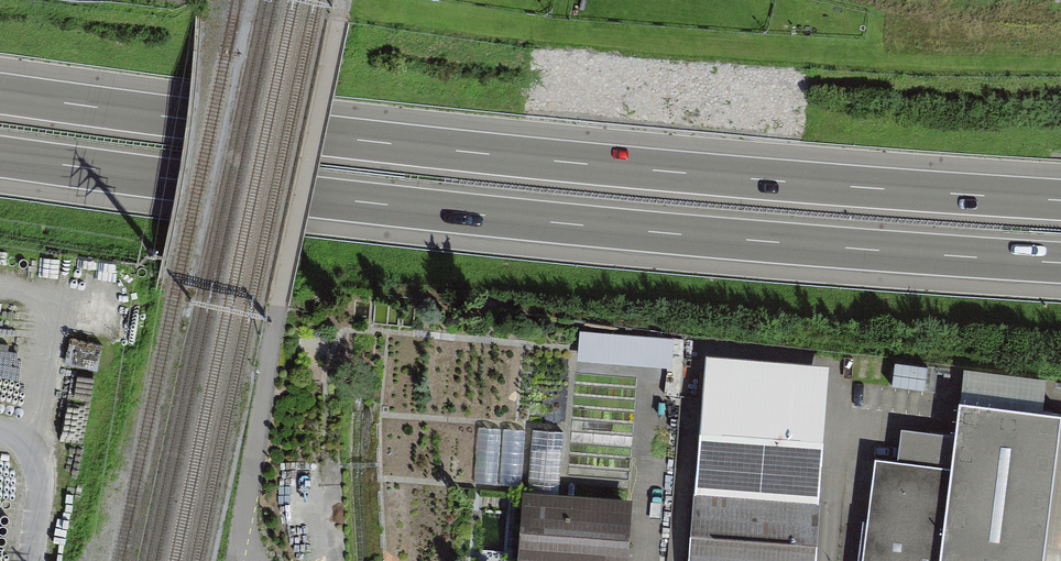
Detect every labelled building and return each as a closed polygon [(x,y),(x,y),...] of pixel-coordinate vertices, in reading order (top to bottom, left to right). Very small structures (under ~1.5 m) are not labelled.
[(581,333),(578,363),(675,375),(679,345),(581,333)] [(830,367),(704,358),(695,498),(820,507),(830,367)] [(958,405),(955,437),(951,469),(940,560),(1042,560),(1059,417),(958,405)] [(1059,417),(1042,560),(1060,560),(1060,417),(1059,417)] [(951,469),(955,437),(902,431),(898,462),(951,469)] [(951,469),(898,462),(872,459),(860,560),(940,560),(951,469)] [(522,494),(518,560),(627,560),(631,501),(522,494)] [(820,507),(695,498),(690,560),(817,560),(820,507)]
